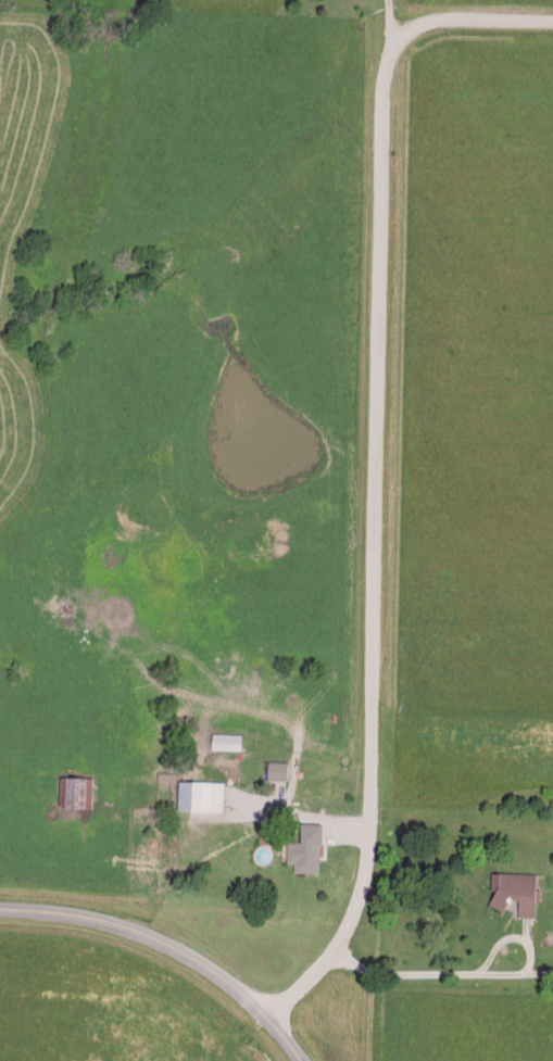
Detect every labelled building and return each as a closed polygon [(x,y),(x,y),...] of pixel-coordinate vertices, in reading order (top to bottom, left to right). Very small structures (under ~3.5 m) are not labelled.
[(240,732),(210,731),(210,747),(240,748),(240,732)] [(286,760),(266,759),(266,778),(286,779),(286,760)] [(91,805),(91,776),(58,775),(58,805),(91,805)] [(176,809),(222,810),(222,779),(177,778),(176,809)] [(319,822),(299,821),(298,840),(286,840),(286,861),(293,861),(293,870),(318,870),(319,822)] [(517,914),(534,914),(534,898),(539,898),(539,872),(495,871),(494,907),(504,907),(504,897),(518,897),(517,914)]
